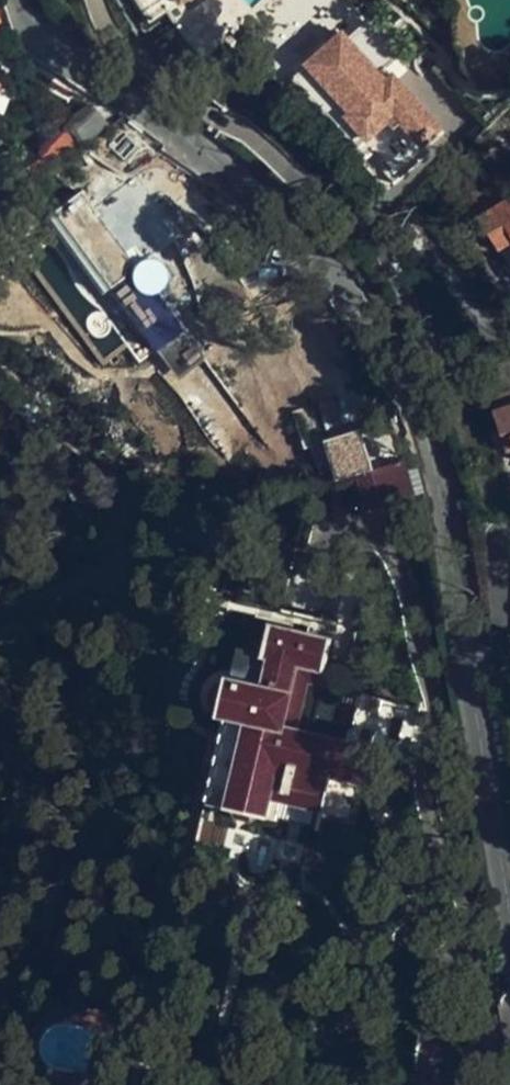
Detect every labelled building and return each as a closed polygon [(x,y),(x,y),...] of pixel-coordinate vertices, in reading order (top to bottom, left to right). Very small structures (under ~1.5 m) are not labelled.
[(144,13),(162,2),(190,44),(197,51),(234,12),(220,3),(215,3),(213,0),(136,0),(144,13)] [(354,34),(348,39),(358,51),(365,45),(354,34)] [(382,86),(334,38),(298,73),(342,118),(335,125),(361,152),(390,123),(421,154),(440,135),(387,81),(382,86)] [(69,125),(52,137),(61,150),(78,139),(69,125)] [(492,208),(477,218),(498,250),(509,243),(509,197),(492,208)] [(94,199),(58,231),(117,298),(120,296),(162,344),(183,326),(133,269),(146,258),(94,199)] [(490,204),(474,214),(477,218),(492,208),(490,204)] [(326,237),(338,253),(348,246),(336,230),(326,237)] [(498,364),(506,383),(509,381),(509,359),(498,364)] [(503,434),(509,432),(509,390),(492,394),(496,409),(495,410),(503,434)] [(406,460),(417,496),(423,494),(413,458),(406,460)] [(406,460),(359,474),(370,510),(417,496),(406,460)] [(281,803),(322,812),(330,778),(364,786),(372,750),(299,732),(285,729),(299,670),(323,676),(331,640),(269,625),(262,656),(233,649),(223,693),(217,695),(213,699),(211,707),(216,716),(226,718),(212,786),(233,791),(229,811),(233,813),(237,821),(252,824),(260,819),(277,822),(281,803)] [(362,684),(323,676),(299,670),(285,729),(299,732),(309,685),(360,696),(362,684)] [(277,822),(318,831),(322,812),(281,803),(277,822)] [(496,1073),(497,1084),(509,1084),(509,1070),(496,1073)]
